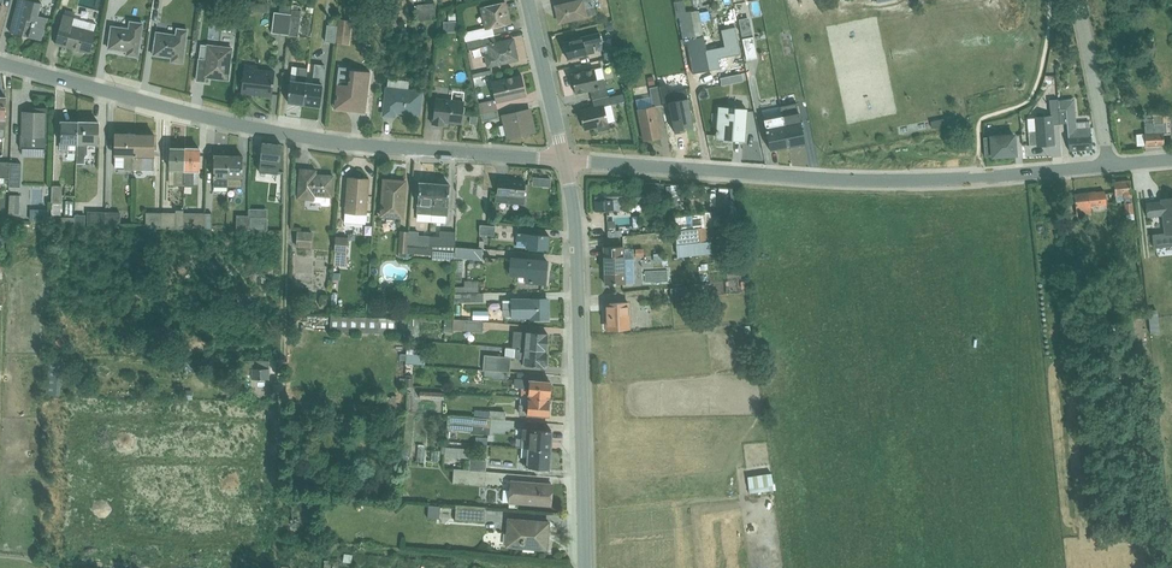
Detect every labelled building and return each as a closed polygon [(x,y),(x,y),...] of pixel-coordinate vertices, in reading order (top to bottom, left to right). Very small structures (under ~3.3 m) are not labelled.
[(10,32),(23,36),(23,34),(29,36),(28,37),(41,41),(47,18),(38,16),(41,3),(28,0),(18,0),(10,32)] [(555,6),(559,23),(596,14),(592,0),(584,0),(555,6)] [(246,1),(245,10),(254,11),(255,2),(246,1)] [(738,32),(737,24),(735,24),(729,25),(729,28),(722,29),(723,30),(711,32),(713,43),(705,45),(699,11),(691,12),(690,11),(685,12),(683,1),(674,3),(677,18),(679,18),(683,47),(687,47),(692,74),(725,67),(722,49),(717,51),(715,44),(722,43),(722,46),(737,43),(738,48),(742,47),(738,32)] [(466,42),(494,36),(492,28),(510,24),(505,2),(480,8),(485,28),(464,33),(465,42),(466,42)] [(433,4),(417,5),(418,21),(435,19),(435,9),(434,9),(433,4)] [(272,33),(288,35),(292,6),(282,5),(282,9),(280,8),(279,13),(274,13),(272,33)] [(292,6),(288,35),(298,37),(301,11),(298,11),(298,6),(292,5),(292,6)] [(64,14),(55,44),(72,49),(73,47),(78,49),(77,50),(90,53),(95,32),(72,25),(75,13),(65,10),(64,14)] [(325,41),(335,43),(337,26),(336,26),(337,18),(333,18),(333,21),(329,20),(328,25),(327,25),(325,41)] [(740,34),(750,34),(750,18),(740,18),(740,34)] [(351,21),(338,19),(337,26),(335,43),(349,44),(351,21)] [(112,26),(108,49),(121,51),(121,49),(125,50),(125,51),(127,51),(126,55),(138,57),(143,23),(129,21),(129,28),(112,26)] [(457,21),(444,22),(444,32),(457,32),(457,21)] [(612,22),(605,23),(607,31),(614,30),(612,22)] [(156,32),(153,55),(165,57),(165,56),(169,56),(169,57),(172,58),(171,62),(183,64),(187,30),(176,28),(175,35),(156,32)] [(600,32),(573,40),(573,41),(564,43),(567,60),(595,53),(592,44),(602,42),(600,32)] [(494,36),(466,42),(468,50),(479,47),(481,58),(484,57),(487,67),(518,60),(513,39),(496,43),(494,36)] [(753,36),(743,38),(747,60),(757,58),(753,36)] [(201,45),(196,81),(205,82),(205,77),(228,80),(232,48),(207,45),(207,46),(201,45)] [(729,47),(733,69),(741,67),(737,45),(729,47)] [(619,56),(617,47),(603,50),(605,59),(619,56)] [(245,64),(241,93),(250,94),(250,93),(256,94),(255,94),(272,96),(275,72),(257,69),(257,66),(245,64)] [(320,107),(325,66),(314,64),(312,83),(307,82),(306,82),(303,105),(320,107)] [(292,67),(288,103),(303,105),(306,82),(308,69),(292,67)] [(339,67),(334,107),(352,109),(352,111),(365,113),(370,72),(339,67)] [(608,96),(602,68),(571,75),(575,94),(591,90),(593,99),(608,96)] [(472,71),(473,81),(488,80),(487,70),(472,71)] [(744,70),(719,76),(721,85),(746,79),(744,70)] [(481,115),(497,111),(496,104),(496,102),(526,96),(521,75),(491,82),(495,100),(478,104),(481,115)] [(654,76),(647,77),(648,86),(655,84),(654,76)] [(388,79),(384,115),(394,116),(394,111),(419,114),(421,91),(408,89),(409,82),(388,79)] [(651,97),(636,100),(643,141),(660,137),(654,106),(661,105),(658,87),(650,88),(651,97)] [(626,101),(625,93),(624,93),(608,97),(608,96),(593,99),(595,107),(579,111),(581,119),(582,121),(584,129),(598,126),(599,131),(609,128),(604,107),(626,101)] [(694,129),(688,95),(667,98),(673,132),(694,129)] [(436,98),(432,124),(443,126),(444,122),(462,124),(464,101),(436,98)] [(1034,118),(1028,119),(1030,146),(1037,145),(1037,146),(1054,145),(1053,125),(1060,125),(1060,124),(1058,101),(1058,99),(1049,100),(1050,115),(1034,117),(1034,118)] [(1076,123),(1074,99),(1059,101),(1058,101),(1060,124),(1061,124),(1067,123),(1069,151),(1092,150),(1091,136),(1092,136),(1092,135),(1091,134),(1090,128),(1089,123),(1076,123)] [(805,144),(797,104),(781,107),(783,116),(789,147),(805,144)] [(718,107),(716,137),(726,138),(728,138),(728,137),(733,137),(732,140),(735,140),(744,141),(747,109),(718,107)] [(22,111),(21,134),(20,148),(22,148),(22,156),(44,156),(44,149),(46,149),(47,108),(32,108),(32,112),(22,111)] [(503,126),(499,127),(502,136),(507,135),(507,136),(509,136),(509,134),(521,131),(522,133),(534,130),(530,109),(501,116),(503,126)] [(499,118),(497,111),(481,115),(482,122),(499,118)] [(1144,116),(1144,134),(1137,134),(1137,146),(1145,146),(1145,147),(1164,146),(1163,133),(1170,133),(1170,144),(1171,143),(1171,113),(1144,116)] [(770,150),(789,147),(783,116),(764,119),(770,150)] [(946,118),(930,122),(931,128),(948,124),(946,118)] [(77,153),(78,122),(76,122),(61,122),(61,150),(66,150),(66,153),(77,153)] [(77,153),(77,163),(85,163),(85,156),(87,156),(88,145),(98,145),(99,122),(78,122),(77,153)] [(134,170),(135,134),(116,134),(115,167),(116,169),(124,169),(124,170),(134,170)] [(135,134),(134,170),(143,170),(153,170),(154,135),(135,134)] [(1014,134),(983,138),(985,157),(1015,155),(1014,134)] [(282,145),(262,143),(259,172),(278,174),(282,145)] [(184,186),(185,149),(171,148),(170,185),(175,185),(175,186),(184,186)] [(185,149),(184,186),(193,187),(194,172),(199,172),(200,149),(185,149)] [(228,186),(228,156),(214,156),(213,187),(228,187),(228,186)] [(228,156),(228,186),(242,187),(243,156),(228,156)] [(10,163),(0,162),(0,183),(9,183),(10,163)] [(9,183),(9,187),(20,187),(21,164),(10,163),(9,183)] [(300,169),(298,198),(313,200),(313,202),(320,203),(321,205),(328,206),(330,204),(330,198),(331,198),(333,176),(316,175),(316,171),(300,169)] [(348,177),(345,213),(367,214),(369,179),(348,177)] [(551,179),(543,179),(543,186),(550,187),(551,179)] [(384,180),(381,217),(402,219),(405,181),(384,180)] [(525,182),(498,180),(497,193),(496,202),(524,205),(525,196),(524,195),(525,182)] [(1129,180),(1114,182),(1115,196),(1116,195),(1117,202),(1124,201),(1125,212),(1123,212),(1123,215),(1126,215),(1126,220),(1134,220),(1129,180)] [(431,222),(434,183),(420,182),(417,221),(431,222)] [(434,183),(431,222),(446,223),(446,216),(447,216),(449,185),(434,183)] [(52,186),(51,215),(61,215),(62,186),(52,186)] [(646,189),(634,190),(635,198),(635,204),(647,203),(646,189)] [(635,198),(634,190),(627,191),(594,193),(595,201),(594,201),(595,211),(619,210),(623,206),(622,201),(627,201),(627,199),(635,198)] [(1104,191),(1074,195),(1077,216),(1091,214),(1091,212),(1104,210),(1103,205),(1106,205),(1104,191)] [(20,196),(9,196),(8,216),(20,216),(20,196)] [(706,196),(696,196),(696,204),(705,205),(706,196)] [(1161,200),(1164,232),(1151,234),(1152,248),(1171,247),(1171,198),(1161,200)] [(73,202),(66,201),(65,215),(73,216),(73,202)] [(49,211),(30,210),(30,219),(49,220),(49,211)] [(176,213),(161,213),(161,228),(183,229),(183,213),(183,211),(176,211),(176,213)] [(105,212),(88,212),(87,226),(104,227),(105,212)] [(120,213),(105,212),(104,227),(120,227),(120,213)] [(704,228),(703,212),(674,216),(675,231),(686,230),(699,228),(704,228)] [(704,228),(708,228),(714,227),(713,226),(728,225),(726,213),(713,214),(703,212),(704,228)] [(161,213),(146,213),(146,228),(161,228),(161,213)] [(205,214),(183,213),(183,229),(205,229),(205,214)] [(248,216),(236,216),(236,230),(248,230),(248,218),(248,216)] [(74,218),(52,217),(51,225),(74,226),(74,218)] [(267,218),(248,218),(248,230),(267,231),(267,218)] [(615,221),(607,221),(607,230),(615,230),(615,221)] [(495,227),(480,225),(479,235),(494,236),(495,227)] [(675,231),(678,258),(711,254),(708,228),(704,228),(699,228),(686,230),(675,231)] [(455,247),(430,246),(408,246),(409,231),(400,231),(398,257),(409,258),(409,254),(432,255),(432,260),(455,262),(455,258),(455,247)] [(419,232),(409,231),(408,246),(430,246),(430,236),(419,235),(419,232)] [(455,247),(456,232),(439,231),(439,237),(430,236),(430,246),(455,247)] [(726,231),(716,231),(716,243),(727,242),(726,231)] [(311,247),(312,233),(298,232),(297,246),(311,247)] [(549,235),(517,233),(516,242),(517,242),(517,247),(548,250),(549,235)] [(347,252),(348,237),(336,236),(335,251),(347,252)] [(624,249),(624,246),(603,247),(604,265),(605,284),(635,283),(634,257),(633,249),(624,249)] [(483,249),(455,247),(455,258),(482,260),(483,249)] [(652,249),(635,249),(636,257),(652,256),(652,249)] [(547,262),(510,259),(509,276),(525,277),(525,282),(545,283),(547,262)] [(645,282),(668,281),(667,270),(645,271),(645,282)] [(454,294),(480,293),(480,281),(464,281),(464,287),(454,287),(454,294)] [(687,286),(670,288),(671,298),(688,296),(687,286)] [(1086,296),(1085,288),(1074,288),(1074,297),(1086,296)] [(1140,292),(1131,294),(1132,304),(1142,302),(1140,292)] [(480,293),(454,294),(454,302),(483,302),(483,293),(480,293)] [(380,313),(393,313),(394,300),(380,299),(380,313)] [(548,300),(502,300),(503,317),(511,317),(511,318),(530,318),(548,318),(548,300)] [(610,316),(607,316),(607,325),(630,325),(629,302),(610,303),(610,316)] [(1157,309),(1148,310),(1150,333),(1158,332),(1157,309)] [(489,312),(473,311),(473,319),(489,320),(489,312)] [(406,334),(407,318),(331,317),(331,332),(406,334)] [(419,318),(408,318),(407,338),(419,339),(419,318)] [(484,322),(439,318),(439,326),(444,326),(444,332),(453,333),(453,330),(483,332),(484,322)] [(512,348),(546,351),(548,334),(513,331),(512,348)] [(55,341),(62,351),(70,345),(63,335),(55,341)] [(546,351),(512,348),(506,348),(505,356),(523,358),(523,366),(536,367),(536,366),(545,366),(545,365),(547,365),(547,358),(546,357),(546,351)] [(414,349),(406,349),(406,354),(406,361),(405,363),(425,365),(426,355),(414,354),(414,349)] [(743,354),(745,368),(756,366),(754,353),(743,354)] [(510,372),(511,357),(484,355),(483,369),(485,370),(507,371),(510,372)] [(269,379),(269,361),(243,361),(242,375),(246,375),(246,379),(269,379)] [(507,371),(485,370),(484,377),(492,377),(492,379),(506,380),(506,379),(508,379),(508,373),(507,373),(507,371)] [(228,371),(217,371),(217,380),(228,380),(228,371)] [(520,396),(550,399),(551,382),(529,381),(530,374),(517,373),(517,378),(515,378),(514,387),(521,388),(520,396)] [(405,386),(412,387),(413,375),(406,375),(406,378),(400,378),(400,385),(405,385),(405,386)] [(420,391),(419,399),(443,401),(444,392),(420,391)] [(397,396),(392,396),(392,398),(386,397),(379,396),(379,406),(396,407),(397,396)] [(548,416),(550,399),(520,396),(518,414),(548,416)] [(475,410),(474,417),(491,419),(505,420),(506,412),(490,411),(475,410)] [(473,430),(473,417),(450,415),(449,429),(473,430)] [(474,417),(473,417),(473,430),(473,433),(489,435),(491,419),(474,417)] [(521,448),(550,450),(552,431),(522,428),(520,448),(521,448)] [(425,445),(418,445),(416,461),(424,462),(425,448),(424,448),(425,445)] [(445,456),(469,457),(470,449),(445,448),(445,456)] [(549,469),(550,450),(521,448),(521,457),(524,458),(524,467),(549,469)] [(439,451),(431,451),(431,461),(438,462),(439,451)] [(486,471),(487,460),(470,459),(469,470),(486,471)] [(485,486),(486,471),(469,470),(454,469),(453,483),(485,486)] [(771,473),(747,476),(749,487),(747,487),(748,493),(775,490),(774,482),(772,482),(771,473)] [(510,481),(509,490),(503,490),(502,502),(509,503),(509,507),(517,508),(518,503),(550,506),(552,484),(510,481)] [(428,504),(427,517),(438,517),(439,505),(428,504)] [(455,520),(484,522),(485,507),(456,505),(455,520)] [(508,519),(505,546),(547,550),(549,522),(508,519)] [(344,554),(343,562),(351,563),(353,555),(344,554)]
